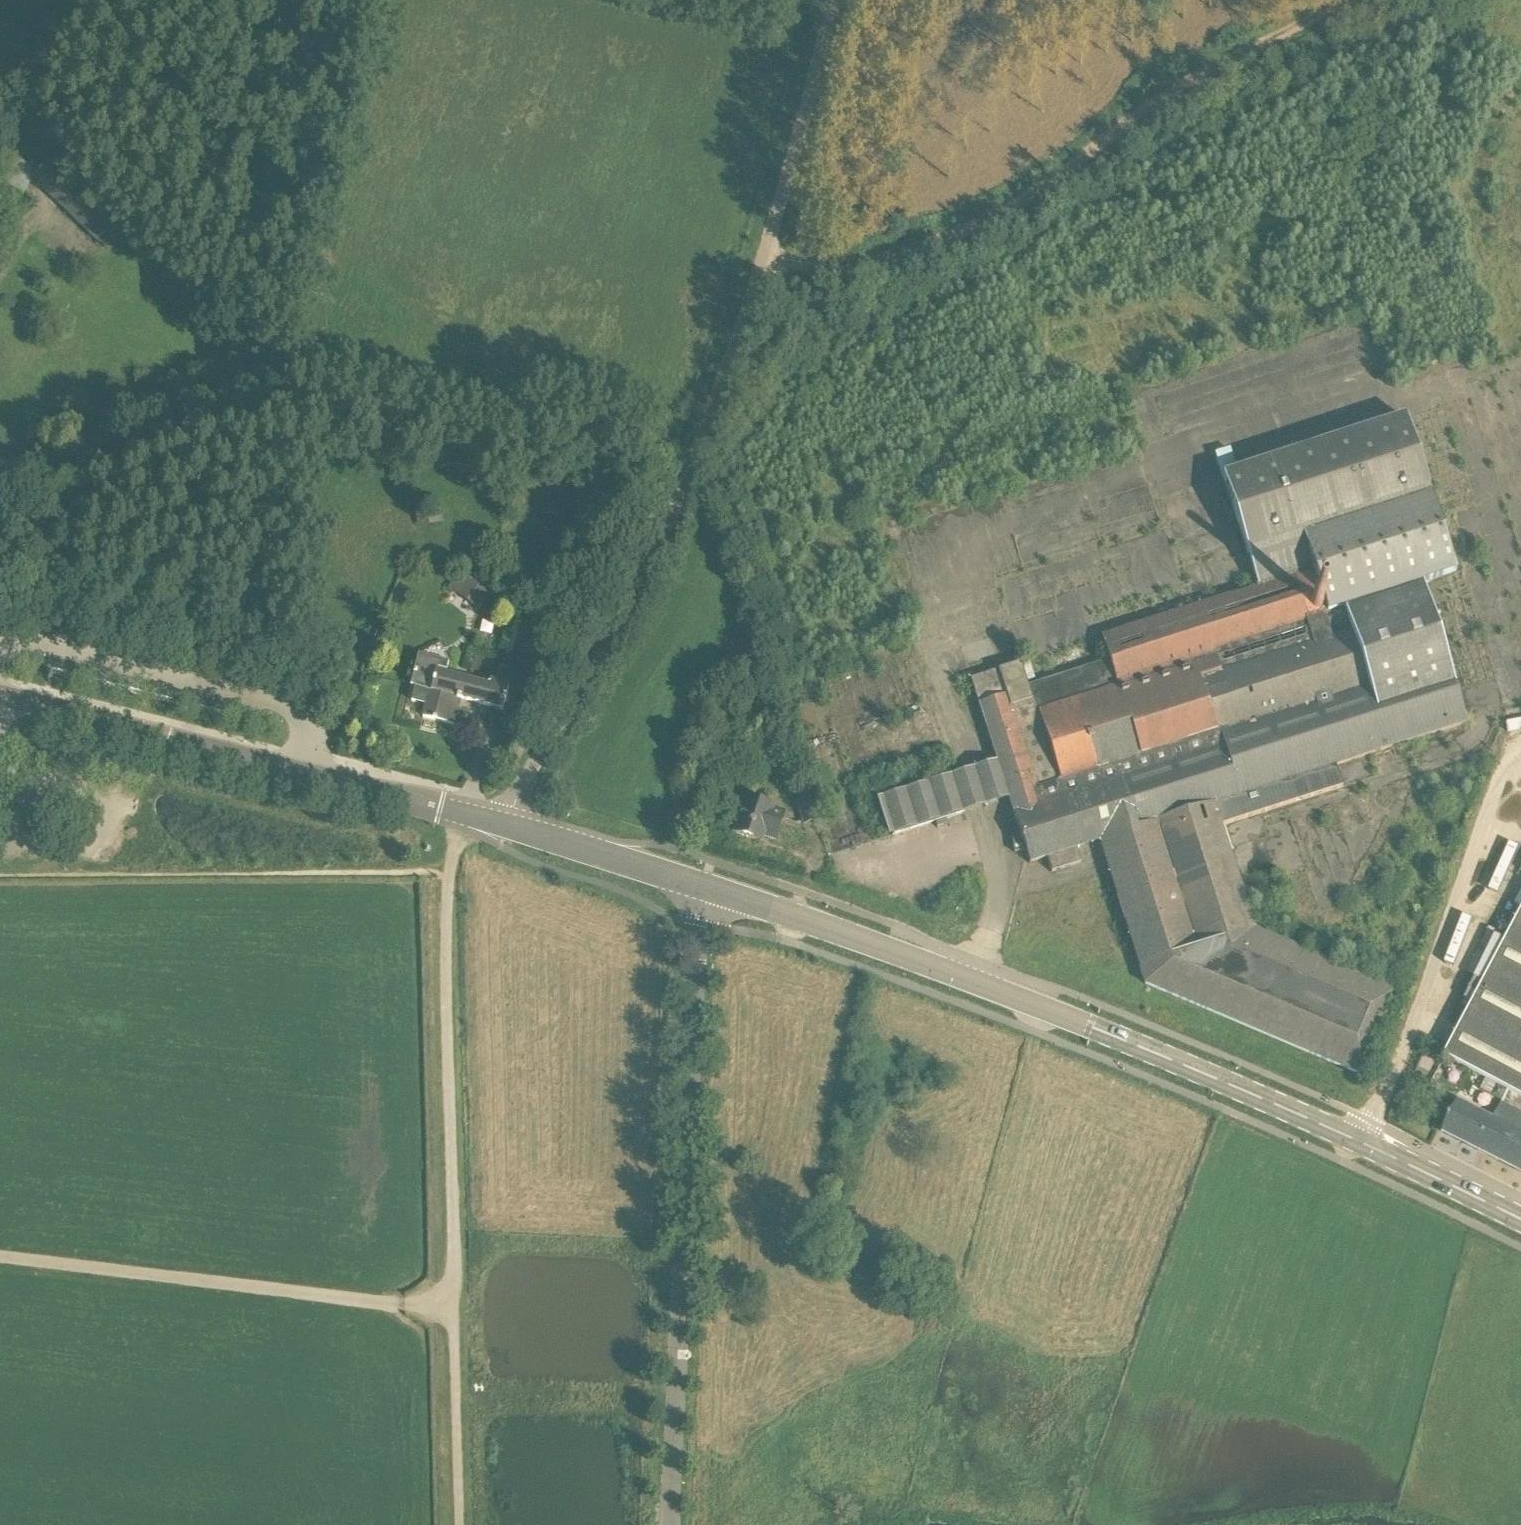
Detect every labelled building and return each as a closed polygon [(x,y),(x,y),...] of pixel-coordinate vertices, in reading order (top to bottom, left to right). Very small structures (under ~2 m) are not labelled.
[(105,250),(136,219),(76,161),(46,192),(105,250)] [(1231,449),(1217,453),(1254,570),(1259,587),(1234,595),(1106,635),(1113,658),(1028,686),(1020,662),(986,673),(995,701),(983,705),(1026,833),(1013,837),(1015,852),(1026,851),(1030,863),(1047,857),(1052,872),(1081,862),(1077,848),(1100,840),(1140,966),(1141,966),(1146,981),(1358,1071),(1358,1070),(1360,1071),(1393,992),(1255,934),(1221,825),(1343,787),(1336,765),(1466,723),(1466,724),(1467,723),(1422,583),(1456,572),(1405,417),(1237,470),(1231,449)] [(466,565),(449,586),(477,609),(494,587),(466,565)] [(492,685),(446,673),(449,662),(419,654),(411,685),(415,687),(412,701),(426,705),(423,717),(455,725),(461,699),(503,709),(509,685),(493,681),(492,685)] [(964,813),(958,794),(952,775),(882,797),(888,816),(894,835),(936,822),(938,827),(947,824),(946,819),(964,813)] [(816,820),(810,801),(809,798),(797,802),(805,824),(816,820)] [(776,840),(783,818),(785,814),(773,811),(774,808),(745,799),(734,832),(762,842),(764,836),(776,840)] [(1520,1096),(1520,915),(1446,1056),(1520,1096)] [(1498,1084),(1492,1094),(1502,1100),(1508,1089),(1498,1084)] [(1503,1100),(1494,1116),(1459,1101),(1443,1132),(1520,1172),(1520,1110),(1503,1100)]
